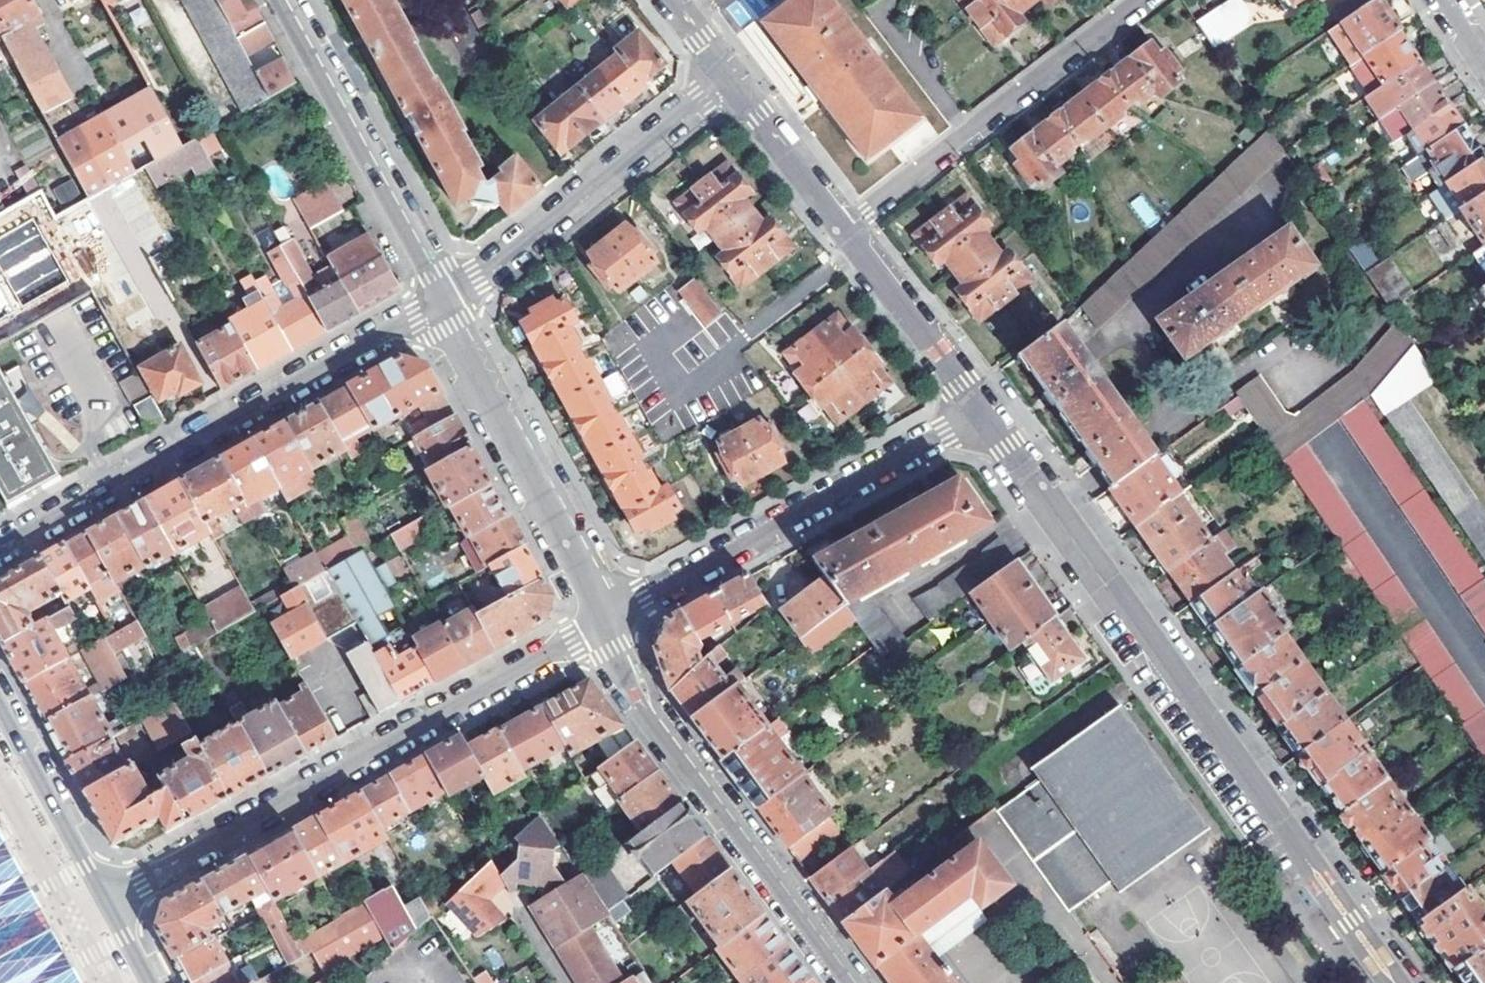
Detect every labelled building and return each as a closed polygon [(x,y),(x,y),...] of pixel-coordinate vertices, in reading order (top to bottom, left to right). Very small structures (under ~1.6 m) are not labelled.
[(31,0),(0,0),(0,32),(3,38),(32,22),(40,17),(31,0)] [(246,113),(270,99),(259,77),(244,50),(239,41),(217,0),(183,0),(246,113)] [(239,41),(267,26),(253,0),(246,0),(240,3),(238,0),(217,0),(239,41)] [(539,190),(516,157),(499,171),(502,175),(487,186),(482,185),(473,170),(478,167),(460,134),(463,132),(435,82),(432,83),(412,47),(415,46),(389,0),(342,0),(364,39),(412,127),(455,205),(467,198),(469,204),(481,206),(493,207),(499,203),(507,216),(539,190)] [(864,158),(919,119),(829,0),(795,0),(762,24),(813,90),(864,158)] [(973,18),(997,0),(959,0),(973,18)] [(992,43),(1022,21),(1016,14),(1029,4),(1026,0),(997,0),(973,18),(992,43)] [(1197,24),(1205,18),(1192,0),(1181,0),(1197,24)] [(1215,52),(1244,31),(1247,17),(1236,0),(1233,0),(1205,18),(1197,24),(1215,52)] [(1329,31),(1351,65),(1400,33),(1378,0),(1341,23),(1329,31)] [(1332,9),(1341,23),(1378,0),(1345,0),(1332,9)] [(3,38),(44,116),(74,99),(32,22),(3,38)] [(239,41),(244,50),(251,46),(254,52),(276,40),(267,26),(239,41)] [(617,54),(643,87),(652,82),(648,77),(662,65),(636,31),(614,49),(617,54)] [(1351,65),(1349,66),(1369,96),(1420,62),(1400,33),(1351,65)] [(1161,97),(1187,77),(1166,49),(1160,54),(1151,42),(1131,57),(1155,90),(1161,97)] [(617,54),(596,71),(622,105),(643,87),(617,54)] [(1155,90),(1131,57),(1106,76),(1128,104),(1136,99),(1139,102),(1155,90)] [(259,77),(270,99),(296,84),(285,62),(259,77)] [(1369,96),(1365,99),(1379,120),(1433,83),(1420,62),(1369,96)] [(575,87),(600,121),(622,105),(596,71),(575,87)] [(1128,104),(1106,76),(1080,96),(1105,128),(1123,114),(1120,111),(1128,104)] [(1379,120),(1393,142),(1448,105),(1433,83),(1379,120)] [(575,87),(554,104),(580,137),(600,121),(575,87)] [(151,90),(127,103),(146,139),(158,163),(182,149),(151,90)] [(1105,128),(1080,96),(1055,116),(1076,145),(1084,138),(1088,141),(1105,128)] [(104,118),(123,153),(146,139),(127,103),(104,118)] [(533,120),(559,154),(580,137),(554,104),(533,120)] [(1448,105),(1393,142),(1398,150),(1409,144),(1418,157),(1463,128),(1448,105)] [(1076,145),(1055,116),(1031,134),(1056,166),(1071,154),(1069,150),(1076,145)] [(123,153),(104,118),(83,130),(114,190),(136,177),(123,153)] [(1418,157),(1439,189),(1446,184),(1483,159),(1463,128),(1418,157)] [(83,130),(59,143),(90,203),(114,190),(83,130)] [(1268,131),(1083,307),(1101,327),(1284,154),(1268,131)] [(1031,134),(1011,148),(1021,162),(1015,165),(1030,186),(1037,181),(1043,188),(1062,175),(1056,166),(1031,134)] [(158,163),(146,139),(123,153),(136,177),(148,169),(158,163)] [(215,169),(199,140),(182,149),(194,170),(198,179),(215,169)] [(194,170),(182,149),(158,163),(148,169),(159,189),(194,170)] [(1446,184),(1462,210),(1484,195),(1484,161),(1483,159),(1446,184)] [(726,163),(700,183),(732,225),(751,210),(742,196),(748,192),(726,163)] [(1327,183),(1316,166),(1299,177),(1311,194),(1327,183)] [(61,207),(81,195),(70,177),(51,189),(61,207)] [(703,228),(713,240),(732,225),(700,183),(674,202),(697,231),(703,228)] [(335,198),(330,186),(298,204),(304,215),(335,198)] [(1144,194),(1131,200),(1145,228),(1158,221),(1144,194)] [(1435,227),(1450,250),(1472,234),(1481,248),(1484,245),(1484,195),(1462,210),(1435,227)] [(989,225),(967,196),(942,216),(974,258),(992,244),(983,231),(989,225)] [(312,231),(344,213),(335,198),(304,215),(312,231)] [(761,222),(751,210),(732,225),(764,266),(790,246),(768,217),(761,222)] [(942,216),(915,236),(938,265),(946,261),(955,273),(974,258),(942,216)] [(69,283),(34,220),(0,239),(0,321),(69,283)] [(630,231),(624,223),(606,238),(638,278),(655,263),(650,255),(654,251),(636,227),(630,231)] [(716,257),(739,286),(764,266),(732,225),(713,240),(722,253),(716,257)] [(1289,228),(1157,322),(1184,361),(1316,267),(1289,228)] [(299,239),(317,269),(329,261),(312,231),(299,239)] [(587,265),(606,290),(613,284),(619,292),(638,278),(606,238),(587,253),(593,261),(587,265)] [(340,280),(359,313),(379,302),(401,289),(383,257),(380,257),(371,239),(329,261),(340,280)] [(282,248),(326,330),(350,318),(359,313),(340,280),(316,292),(292,243),(282,248)] [(1010,251),(1003,257),(992,244),(974,258),(1006,301),(1032,281),(1010,251)] [(1471,255),(1484,277),(1484,245),(1481,248),(1471,255)] [(256,284),(291,349),(308,340),(326,330),(282,248),(268,255),(288,290),(290,288),(296,301),(282,309),(265,279),(256,284)] [(958,291),(980,321),(1006,301),(974,258),(955,273),(965,286),(958,291)] [(1387,259),(1365,274),(1389,310),(1410,294),(1387,259)] [(234,327),(256,369),(273,360),(291,349),(256,284),(253,279),(242,285),(249,300),(245,303),(251,313),(232,323),(234,327)] [(680,292),(704,322),(717,312),(694,281),(680,292)] [(533,317),(521,324),(532,345),(568,326),(576,320),(565,300),(556,305),(552,298),(529,311),(533,317)] [(838,314),(811,334),(837,370),(867,346),(853,328),(849,331),(838,314)] [(1415,323),(1403,331),(1409,338),(1419,331),(1415,323)] [(1305,445),(1342,419),(1366,403),(1373,396),(1414,348),(1397,324),(1352,376),(1296,417),(1284,413),(1258,376),(1236,391),(1239,396),(1244,405),(1281,460),(1305,445)] [(1063,325),(1021,356),(1104,473),(1114,486),(1156,456),(1146,443),(1063,325)] [(568,326),(532,345),(548,374),(579,356),(574,348),(578,345),(568,326)] [(198,346),(221,389),(227,386),(256,369),(234,327),(198,346)] [(798,371),(795,374),(807,392),(837,370),(811,334),(785,354),(798,371)] [(881,364),(867,346),(837,370),(863,404),(890,384),(877,367),(881,364)] [(173,385),(179,396),(201,385),(181,348),(142,369),(157,394),(173,385)] [(584,364),(579,356),(548,374),(563,401),(598,381),(588,363),(584,364)] [(425,364),(402,357),(383,368),(349,387),(371,426),(373,431),(419,404),(440,392),(425,364)] [(22,366),(1,377),(16,403),(30,429),(34,426),(45,412),(30,390),(22,366)] [(837,370),(807,392),(821,408),(824,406),(838,423),(863,404),(837,370)] [(603,378),(613,398),(626,391),(617,371),(603,378)] [(136,374),(119,381),(128,401),(145,394),(136,374)] [(30,429),(16,403),(1,377),(0,375),(0,488),(11,508),(58,482),(30,429)] [(598,381),(563,401),(578,430),(610,412),(605,403),(609,401),(598,381)] [(346,450),(352,460),(361,455),(359,450),(352,448),(347,439),(371,426),(349,387),(345,389),(320,404),(346,450)] [(440,392),(419,404),(432,429),(453,416),(440,392)] [(1239,396),(1227,405),(1232,412),(1244,405),(1239,396)] [(135,409),(148,431),(164,422),(152,399),(135,409)] [(1386,414),(1454,519),(1477,504),(1408,400),(1386,414)] [(1484,633),(1484,582),(1366,403),(1342,419),(1484,633)] [(285,423),(311,469),(346,450),(320,404),(291,420),(285,423)] [(610,412),(578,430),(593,457),(628,437),(619,418),(614,421),(610,412)] [(432,429),(415,438),(433,468),(470,447),(459,426),(453,416),(432,429)] [(739,431),(763,474),(783,463),(779,455),(785,450),(771,425),(765,428),(759,419),(739,431)] [(280,489),(312,472),(311,469),(285,423),(281,425),(254,440),(280,489)] [(738,478),(742,486),(763,474),(739,431),(719,443),(723,451),(716,455),(731,482),(738,478)] [(639,456),(628,437),(593,457),(609,485),(640,468),(636,459),(639,456)] [(221,459),(249,507),(280,489),(254,440),(248,444),(221,459)] [(1281,460),(1484,758),(1484,710),(1305,445),(1281,460)] [(433,468),(427,471),(447,508),(451,506),(491,484),(474,455),(470,447),(433,468)] [(1110,489),(1136,524),(1177,495),(1179,494),(1157,462),(1166,455),(1163,451),(1156,456),(1114,486),(1110,489)] [(212,533),(216,541),(225,535),(216,519),(237,508),(246,524),(256,519),(249,507),(221,459),(202,470),(182,481),(212,533)] [(644,475),(640,468),(609,485),(623,512),(659,493),(649,473),(644,475)] [(393,472),(382,478),(388,489),(399,483),(393,472)] [(145,502),(175,555),(212,533),(182,481),(177,484),(145,502)] [(824,577),(844,605),(869,592),(989,525),(958,482),(937,494),(861,536),(813,562),(819,570),(824,577)] [(491,484),(451,506),(468,537),(508,515),(495,492),(491,484)] [(679,508),(668,488),(659,493),(623,512),(635,532),(647,526),(651,532),(674,520),(670,513),(679,508)] [(1136,524),(1168,569),(1210,540),(1177,495),(1136,524)] [(146,564),(148,569),(175,555),(145,502),(126,512),(119,516),(146,564)] [(1484,564),(1484,516),(1477,504),(1454,519),(1484,564)] [(352,514),(340,520),(352,540),(359,553),(363,551),(372,546),(352,514)] [(515,529),(508,515),(468,537),(459,541),(476,572),(490,565),(524,546),(515,529)] [(109,573),(114,582),(146,564),(119,516),(95,530),(88,534),(109,573)] [(391,535),(400,551),(431,534),(422,518),(391,535)] [(66,546),(90,589),(94,585),(92,582),(109,573),(88,534),(71,543),(66,546)] [(1168,569),(1192,603),(1232,575),(1220,558),(1225,554),(1214,537),(1210,540),(1168,569)] [(912,598),(929,623),(970,594),(1016,562),(997,538),(981,549),(978,557),(939,584),(912,598)] [(352,540),(320,558),(327,571),(359,553),(352,540)] [(62,596),(67,604),(90,591),(90,589),(66,546),(47,556),(41,560),(62,596)] [(524,546),(490,565),(508,598),(543,580),(528,553),(524,546)] [(374,569),(363,551),(359,553),(327,571),(337,589),(356,622),(369,644),(370,646),(388,636),(378,618),(374,611),(391,602),(385,591),(374,569)] [(320,558),(288,576),(296,589),(305,583),(327,571),(320,558)] [(800,567),(808,577),(819,570),(813,562),(811,559),(800,567)] [(2,645),(34,628),(29,619),(31,613),(62,596),(41,560),(13,576),(0,583),(0,641),(2,645)] [(387,562),(374,569),(385,591),(399,583),(387,562)] [(1016,562),(970,594),(1011,651),(1021,644),(1055,619),(1016,562)] [(1192,603),(1210,627),(1253,597),(1236,572),(1232,575),(1192,603)] [(762,605),(747,576),(742,579),(714,595),(731,625),(753,613),(751,610),(762,605)] [(824,577),(781,610),(800,638),(844,605),(824,577)] [(500,645),(545,620),(552,596),(543,580),(508,598),(498,604),(502,613),(495,617),(490,609),(477,615),(495,648),(500,645)] [(293,658),(356,622),(337,589),(315,601),(305,583),(296,589),(287,594),(297,612),(275,624),(293,658)] [(1210,627),(1237,666),(1283,632),(1289,628),(1262,590),(1253,597),(1210,627)] [(208,612),(219,632),(257,611),(245,591),(208,612)] [(904,642),(869,592),(844,605),(854,618),(882,656),(904,642)] [(731,625),(714,595),(689,609),(681,613),(697,641),(708,635),(710,637),(731,625)] [(391,602),(374,611),(378,618),(395,609),(391,602)] [(844,605),(800,638),(810,651),(854,618),(844,605)] [(34,628),(2,645),(13,665),(24,685),(67,660),(51,630),(54,628),(58,630),(75,619),(69,609),(34,628)] [(477,615),(474,609),(443,626),(465,665),(489,651),(495,648),(477,615)] [(660,633),(656,644),(671,691),(700,665),(696,653),(700,646),(697,641),(681,613),(676,616),(664,622),(660,633)] [(1015,666),(1036,695),(1085,660),(1055,619),(1021,644),(1030,656),(1015,666)] [(144,635),(135,620),(103,639),(111,654),(144,635)] [(443,626),(441,623),(412,639),(436,681),(453,672),(465,665),(443,626)] [(412,639),(405,626),(388,636),(370,646),(401,700),(421,689),(427,686),(436,681),(412,639)] [(1283,632),(1237,666),(1257,695),(1304,662),(1283,632)] [(176,638),(184,652),(192,647),(185,633),(176,638)] [(67,660),(24,685),(29,693),(46,724),(99,694),(125,678),(111,654),(103,639),(85,649),(100,683),(84,692),(67,660)] [(401,700),(370,646),(369,644),(349,655),(368,690),(360,695),(372,717),(401,700)] [(700,665),(671,691),(687,712),(693,719),(737,687),(745,681),(738,671),(723,681),(715,669),(728,658),(720,647),(700,665)] [(1304,662),(1257,695),(1280,725),(1326,692),(1304,662)] [(574,756),(601,739),(615,761),(637,743),(591,684),(588,683),(545,708),(568,747),(574,756)] [(302,690),(305,696),(280,709),(305,754),(330,740),(336,737),(308,686),(302,690)] [(737,687),(693,719),(699,729),(722,760),(766,727),(737,687)] [(1280,725),(1300,754),(1340,725),(1346,720),(1326,692),(1280,725)] [(99,694),(46,724),(50,733),(67,764),(111,739),(116,736),(127,730),(121,718),(107,726),(98,712),(106,707),(99,694)] [(146,720),(161,750),(181,738),(192,732),(176,703),(146,720)] [(240,725),(267,775),(286,764),(305,754),(280,709),(278,704),(251,719),(243,705),(232,711),(240,725)] [(1040,779),(995,810),(1070,911),(1112,880),(1122,891),(1206,830),(1118,706),(1032,767),(1040,779)] [(523,773),(568,747),(545,708),(500,732),(523,773)] [(201,747),(228,797),(249,785),(267,775),(240,725),(201,747)] [(1300,754),(1321,783),(1361,755),(1340,725),(1300,754)] [(116,736),(121,745),(139,734),(134,726),(127,730),(116,736)] [(766,727),(722,760),(753,802),(758,809),(802,776),(766,727)] [(500,732),(499,730),(474,744),(469,747),(486,777),(497,796),(526,778),(523,773),(500,732)] [(181,738),(185,745),(195,738),(192,732),(181,738)] [(160,778),(184,822),(206,809),(228,797),(201,747),(195,738),(185,745),(193,759),(160,778)] [(450,798),(486,777),(469,747),(463,738),(457,741),(428,757),(448,792),(450,798)] [(111,739),(67,764),(80,787),(84,794),(132,767),(129,762),(124,764),(111,739)] [(626,797),(658,773),(642,750),(637,743),(615,761),(605,768),(626,797)] [(1321,783),(1341,812),(1382,783),(1388,779),(1368,751),(1361,755),(1321,783)] [(382,830),(448,792),(428,757),(397,774),(362,794),(382,830)] [(158,820),(164,833),(184,822),(160,778),(152,782),(155,787),(146,792),(132,767),(84,794),(96,816),(110,842),(115,844),(158,820)] [(642,831),(680,802),(668,786),(658,773),(626,797),(620,801),(642,831)] [(802,776),(758,809),(784,844),(810,879),(832,863),(823,850),(841,837),(829,820),(832,817),(802,776)] [(1341,812),(1364,843),(1404,814),(1382,783),(1341,812)] [(382,830),(362,794),(355,798),(319,818),(345,863),(387,839),(382,830)] [(628,841),(655,878),(676,862),(708,838),(702,831),(680,802),(642,831),(628,841)] [(1431,839),(1410,810),(1404,814),(1364,843),(1384,872),(1431,839)] [(511,891),(516,887),(511,878),(544,886),(550,895),(567,884),(556,867),(556,848),(563,843),(544,815),(519,837),(522,841),(521,859),(502,875),(508,885),(511,891)] [(345,863),(319,818),(311,822),(294,832),(320,877),(345,863)] [(42,910),(40,907),(14,921),(4,890),(25,878),(0,832),(0,934),(42,910)] [(320,877),(294,832),(288,836),(251,857),(277,902),(320,877)] [(676,862),(700,894),(731,871),(713,846),(708,838),(676,862)] [(1384,872),(1402,897),(1448,863),(1431,839),(1384,872)] [(843,923),(888,982),(951,982),(946,977),(951,974),(944,964),(939,967),(916,936),(969,896),(979,910),(1010,885),(979,841),(918,885),(909,873),(843,923)] [(832,863),(810,879),(814,885),(827,902),(867,871),(851,849),(832,863)] [(867,871),(827,902),(839,918),(843,923),(909,873),(892,852),(867,871)] [(229,926),(232,931),(264,913),(291,960),(306,951),(301,942),(277,902),(251,857),(214,877),(203,883),(223,917),(252,900),(257,909),(229,926)] [(446,902),(474,952),(506,924),(492,898),(508,885),(502,875),(494,859),(446,902)] [(626,899),(600,862),(583,875),(607,913),(623,901),(626,899)] [(1402,897),(1420,922),(1466,889),(1448,863),(1402,897)] [(700,894),(689,903),(722,946),(764,914),(748,893),(731,871),(700,894)] [(542,900),(535,905),(560,948),(592,927),(609,916),(607,913),(583,875),(582,874),(567,884),(550,895),(542,900)] [(40,907),(25,878),(4,890),(14,921),(40,907)] [(537,892),(542,900),(550,895),(544,886),(511,878),(516,887),(519,888),(537,892)] [(203,883),(164,905),(160,917),(157,929),(171,954),(174,959),(212,939),(208,930),(225,920),(223,917),(203,883)] [(431,916),(421,898),(406,907),(393,885),(384,891),(380,885),(375,888),(378,893),(366,900),(367,903),(384,934),(394,950),(431,916)] [(1466,889),(1420,922),(1455,971),(1484,949),(1484,911),(1468,888),(1466,889)] [(632,913),(623,901),(607,913),(609,916),(616,925),(632,913)] [(342,917),(301,942),(306,951),(313,947),(319,957),(323,964),(328,973),(330,977),(356,963),(350,953),(384,934),(367,903),(349,914),(345,907),(338,911),(342,917)] [(556,951),(560,948),(535,905),(530,908),(533,912),(554,947),(556,951)] [(0,934),(0,982),(5,982),(64,950),(52,929),(42,910),(0,934)] [(722,946),(718,949),(743,981),(788,946),(770,922),(764,914),(722,946)] [(560,948),(556,951),(571,975),(607,952),(592,927),(560,948)] [(174,959),(185,980),(187,982),(192,982),(228,962),(214,938),(212,939),(174,959)] [(744,982),(805,982),(811,979),(792,952),(788,946),(743,981),(744,982)] [(273,982),(276,982),(319,957),(313,947),(306,951),(291,960),(268,974),(273,982)] [(1463,982),(1484,982),(1484,949),(1455,971),(1463,982)] [(64,950),(5,982),(52,982),(41,969),(67,955),(64,950)] [(626,980),(607,952),(571,975),(576,982),(621,982),(626,980)] [(67,955),(41,969),(52,982),(82,982),(67,955)] [(228,962),(192,982),(239,982),(228,962)] [(295,982),(315,982),(328,973),(323,964),(295,982)] [(330,977),(328,973),(315,982),(334,982),(330,977)] [(1089,973),(1074,982),(1096,982),(1089,973)]
